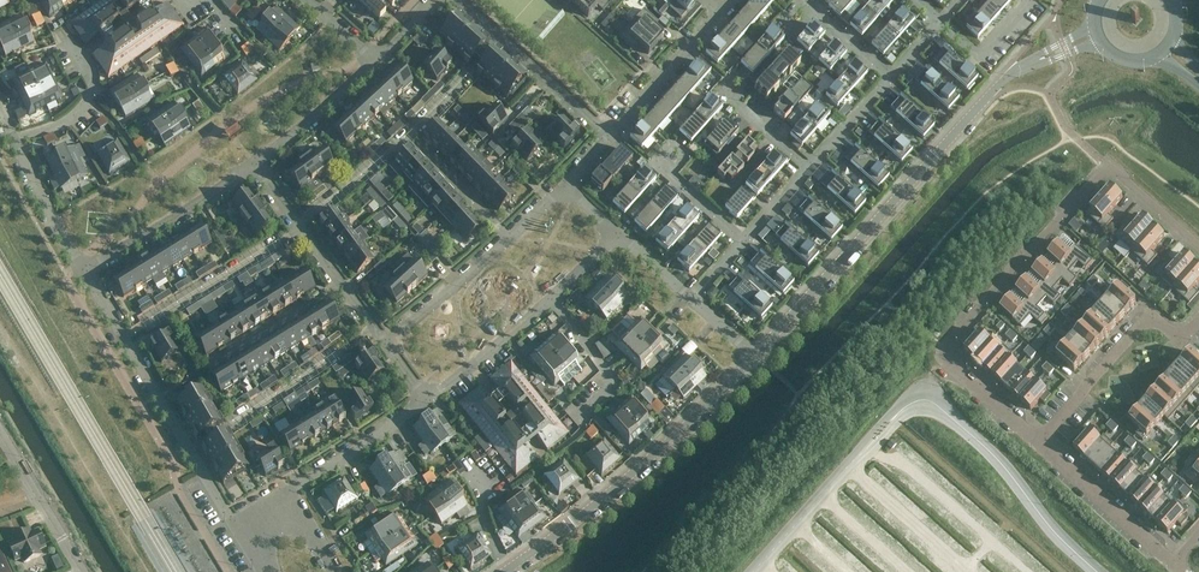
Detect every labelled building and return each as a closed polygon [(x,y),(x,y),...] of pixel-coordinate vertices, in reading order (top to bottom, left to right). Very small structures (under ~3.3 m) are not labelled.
[(9,4),(7,0),(0,0),(0,8),(9,4)] [(39,2),(49,17),(63,7),(59,0),(42,0),(39,2)] [(95,6),(110,27),(123,18),(110,0),(104,0),(95,6)] [(123,18),(135,10),(128,0),(110,0),(123,18)] [(147,0),(128,0),(135,10),(147,1),(148,2),(147,0)] [(379,0),(358,0),(379,19),(385,13),(383,11),(387,7),(379,0)] [(579,9),(587,0),(572,0),(571,2),(579,9)] [(588,17),(597,7),(603,11),(613,0),(587,0),(579,9),(588,17)] [(670,6),(673,9),(677,4),(686,13),(696,1),(695,0),(676,0),(670,6)] [(769,0),(753,0),(747,7),(759,18),(772,3),(769,0)] [(840,18),(856,0),(855,0),(834,0),(828,7),(840,18)] [(865,9),(877,19),(893,2),(891,0),(873,0),(865,9)] [(980,12),(991,23),(1005,8),(997,0),(991,0),(980,12)] [(93,55),(108,78),(183,25),(168,3),(155,12),(155,13),(107,47),(106,46),(93,55)] [(246,15),(252,21),(262,12),(255,5),(246,15)] [(95,6),(83,15),(98,37),(99,36),(98,35),(110,27),(95,6)] [(276,9),(264,21),(274,30),(276,28),(280,31),(282,29),(291,38),(299,30),(300,29),(276,7),(276,8),(276,9)] [(747,7),(733,23),(745,33),(759,18),(747,7)] [(604,29),(619,13),(615,9),(601,25),(604,29)] [(850,26),(861,37),(877,19),(865,9),(850,26)] [(656,46),(663,37),(653,28),(658,22),(644,10),(631,24),(656,46)] [(902,11),(887,28),(899,39),(914,21),(902,11)] [(980,12),(966,28),(978,38),(991,23),(980,12)] [(42,18),(40,13),(32,17),(34,22),(42,18)] [(469,65),(489,43),(457,14),(437,36),(469,65)] [(0,45),(12,40),(11,37),(16,35),(14,32),(26,27),(21,16),(20,15),(0,25),(0,45)] [(75,20),(70,23),(86,46),(98,37),(83,15),(80,17),(75,20)] [(45,23),(42,18),(34,22),(37,27),(45,23)] [(274,30),(264,21),(257,30),(256,30),(279,52),(280,51),(291,38),(282,29),(280,31),(276,28),(274,30)] [(745,33),(733,23),(719,38),(731,49),(745,33)] [(648,54),(656,46),(631,24),(618,38),(633,51),(638,45),(648,54)] [(811,55),(812,54),(809,52),(824,35),(813,24),(796,42),(811,55)] [(12,40),(0,45),(5,56),(6,57),(34,43),(34,42),(33,42),(26,27),(14,32),(16,35),(11,37),(12,40)] [(207,28),(193,39),(204,52),(218,42),(207,28)] [(899,39),(887,28),(871,46),(883,56),(899,39)] [(772,29),(756,47),(768,57),(784,40),(772,29)] [(731,49),(719,38),(705,54),(717,64),(731,49)] [(906,38),(902,42),(908,47),(911,43),(906,38)] [(193,39),(180,49),(190,63),(204,52),(193,39)] [(229,56),(218,42),(204,52),(215,66),(229,56)] [(832,75),(833,74),(830,71),(846,54),(834,44),(818,62),(832,75)] [(752,75),(768,57),(756,47),(740,64),(752,75)] [(944,48),(933,60),(967,90),(977,78),(944,48)] [(159,54),(156,49),(139,60),(143,65),(159,54)] [(496,49),(476,72),(508,100),(528,78),(496,49)] [(437,79),(451,64),(436,51),(422,66),(437,79)] [(204,52),(190,63),(201,77),(215,66),(204,52)] [(787,52),(754,89),(766,100),(800,63),(787,52)] [(812,56),(817,61),(821,57),(815,52),(812,56)] [(242,61),(222,77),(223,78),(223,77),(237,95),(237,96),(257,81),(242,61)] [(699,61),(685,76),(697,87),(710,72),(699,61)] [(46,63),(29,71),(38,89),(55,80),(46,63)] [(176,68),(173,63),(166,67),(168,72),(176,68)] [(855,63),(840,80),(852,90),(867,74),(855,63)] [(318,64),(311,65),(312,72),(320,70),(318,64)] [(821,75),(825,71),(819,65),(814,69),(821,75)] [(178,72),(176,68),(168,72),(171,77),(178,72)] [(398,68),(383,81),(397,96),(412,83),(398,68)] [(925,69),(915,81),(948,111),(959,99),(925,69)] [(12,80),(20,97),(38,89),(29,71),(12,80)] [(909,83),(913,79),(907,74),(903,79),(909,83)] [(109,91),(110,92),(119,107),(130,100),(129,97),(133,95),(132,92),(143,86),(137,76),(138,76),(137,75),(109,91)] [(685,76),(671,92),(683,102),(697,87),(685,76)] [(813,89),(802,79),(773,111),(784,121),(813,89)] [(55,80),(38,89),(46,106),(63,98),(55,80)] [(825,96),(837,107),(852,90),(840,80),(825,96)] [(397,96),(383,81),(374,89),(388,104),(397,96)] [(434,96),(443,88),(438,83),(430,91),(434,96)] [(130,100),(119,107),(125,116),(125,117),(153,101),(152,100),(152,101),(143,86),(132,92),(133,95),(129,97),(130,100)] [(38,89),(20,97),(29,115),(46,106),(38,89)] [(388,104),(374,89),(365,97),(379,112),(383,116),(392,108),(388,104)] [(425,105),(434,96),(430,91),(420,101),(425,105)] [(671,92),(657,107),(669,118),(683,102),(671,92)] [(379,112),(365,97),(356,106),(370,121),(379,112)] [(900,97),(890,108),(923,138),(934,127),(900,97)] [(710,98),(695,115),(707,126),(722,108),(710,98)] [(147,120),(147,121),(148,121),(157,135),(168,128),(166,125),(171,122),(169,120),(180,113),(173,103),(174,103),(173,102),(147,120)] [(818,105),(804,120),(816,131),(830,115),(818,105)] [(370,121),(356,106),(347,114),(361,129),(370,121)] [(464,113),(458,107),(454,112),(459,117),(464,113)] [(492,136),(506,121),(492,107),(478,121),(492,136)] [(657,107),(643,122),(655,133),(669,118),(657,107)] [(533,114),(527,108),(521,114),(527,120),(533,114)] [(405,116),(409,120),(415,115),(411,110),(405,116)] [(168,128),(157,135),(164,144),(163,145),(164,146),(190,128),(190,127),(189,127),(180,113),(169,120),(171,122),(166,125),(168,128)] [(465,123),(469,118),(464,113),(459,117),(465,123)] [(347,114),(333,127),(347,142),(361,129),(347,114)] [(521,126),(527,120),(521,114),(515,120),(515,121),(509,127),(515,133),(521,127),(521,126)] [(691,143),(707,126),(695,115),(679,132),(691,143)] [(100,129),(108,124),(103,117),(96,122),(100,129)] [(795,117),(791,122),(795,127),(800,121),(795,117)] [(564,148),(579,133),(565,119),(550,133),(564,148)] [(423,135),(432,144),(447,129),(438,120),(423,135)] [(802,147),(816,131),(804,120),(790,136),(795,141),(792,143),(798,149),(801,146),(802,147)] [(703,146),(716,157),(726,146),(728,147),(726,145),(738,133),(726,121),(703,146)] [(878,121),(868,133),(901,163),(912,151),(878,121)] [(397,132),(403,127),(398,122),(393,127),(397,132)] [(643,122),(629,138),(641,149),(655,133),(643,122)] [(481,130),(476,124),(471,129),(477,135),(481,130)] [(391,137),(397,132),(393,127),(387,132),(391,137)] [(447,129),(432,144),(441,153),(456,138),(447,129)] [(855,133),(860,137),(863,134),(858,129),(855,133)] [(486,135),(481,130),(477,135),(482,140),(486,135)] [(526,160),(541,145),(526,131),(512,146),(526,160)] [(57,141),(53,133),(47,136),(51,144),(57,141)] [(379,148),(385,143),(380,138),(375,144),(379,148)] [(456,138),(441,153),(450,161),(464,147),(456,138)] [(143,143),(141,139),(133,143),(136,148),(143,143)] [(96,153),(109,174),(130,161),(117,140),(116,140),(116,141),(97,152),(96,153)] [(747,141),(717,174),(723,180),(726,177),(731,181),(736,176),(737,176),(743,169),(739,166),(746,159),(749,162),(753,156),(756,153),(753,150),(754,149),(753,148),(754,147),(747,141)] [(498,147),(493,142),(488,146),(494,152),(498,147)] [(146,148),(143,143),(136,148),(139,153),(146,148)] [(653,143),(645,154),(650,158),(659,148),(653,143)] [(370,156),(379,148),(375,144),(366,151),(370,156)] [(73,148),(57,156),(63,167),(66,166),(68,171),(71,169),(77,181),(87,176),(88,176),(80,160),(86,157),(80,145),(74,148),(74,147),(73,148)] [(464,147),(450,161),(458,170),(473,156),(464,147)] [(504,153),(498,147),(494,152),(499,157),(504,153)] [(855,147),(844,159),(878,189),(888,177),(855,147)] [(404,173),(419,159),(409,148),(389,166),(399,178),(404,173)] [(602,192),(632,159),(620,148),(591,181),(602,192)] [(320,149),(305,161),(317,177),(333,166),(320,149)] [(775,152),(760,169),(772,180),(787,163),(775,152)] [(838,168),(845,160),(836,152),(829,160),(838,168)] [(759,168),(767,159),(760,155),(754,159),(753,163),(759,168)] [(47,160),(46,161),(54,177),(49,180),(54,191),(59,188),(60,190),(61,189),(77,181),(71,169),(68,171),(66,166),(63,167),(57,156),(47,161),(47,160)] [(473,156),(458,170),(467,179),(481,164),(473,156)] [(518,162),(513,157),(508,161),(514,167),(518,162)] [(419,159),(404,173),(414,184),(429,170),(419,159)] [(301,189),(317,177),(305,161),(289,172),(301,189)] [(475,187),(490,173),(494,169),(485,161),(481,164),(467,179),(475,187)] [(526,171),(518,162),(514,167),(522,175),(526,171)] [(759,168),(753,163),(751,167),(756,172),(759,168)] [(643,170),(628,186),(640,197),(656,179),(644,169),(643,170)] [(772,180),(760,169),(745,186),(757,196),(772,180)] [(418,199),(439,181),(429,170),(414,184),(409,188),(418,199)] [(490,173),(475,187),(484,196),(499,182),(490,173)] [(832,173),(821,185),(854,215),(865,203),(832,173)] [(336,184),(332,179),(323,186),(327,191),(336,184)] [(433,205),(448,191),(439,181),(418,199),(428,209),(433,205)] [(512,195),(499,182),(484,196),(498,210),(512,195)] [(381,194),(385,190),(379,183),(374,187),(381,194)] [(318,197),(327,191),(323,186),(314,192),(318,197)] [(640,197),(628,186),(612,204),(624,214),(640,197)] [(798,210),(808,199),(794,186),(784,197),(798,210)] [(1108,215),(1123,198),(1122,198),(1121,198),(1110,188),(1111,187),(1110,187),(1099,199),(1095,195),(1087,204),(1091,208),(1086,214),(1104,230),(1113,220),(1108,215)] [(665,188),(650,205),(661,216),(677,199),(665,188)] [(378,196),(372,189),(367,194),(373,200),(378,196)] [(391,196),(385,190),(381,194),(387,201),(391,196)] [(725,208),(737,219),(752,202),(755,204),(755,203),(741,190),(725,208)] [(448,191),(433,205),(443,216),(458,202),(448,191)] [(232,204),(244,220),(260,207),(249,192),(232,204)] [(384,203),(378,196),(373,200),(379,207),(384,203)] [(808,199),(798,211),(831,241),(842,229),(808,199)] [(458,202),(443,216),(452,226),(468,213),(458,202)] [(783,210),(789,215),(794,208),(788,203),(783,210)] [(405,211),(398,204),(394,208),(400,215),(405,211)] [(646,234),(661,216),(650,205),(634,223),(646,234)] [(272,223),(260,207),(244,220),(255,235),(272,223)] [(687,207),(671,225),(683,235),(699,218),(687,207)] [(319,221),(328,233),(345,221),(336,209),(319,221)] [(398,218),(391,211),(387,215),(393,222),(398,218)] [(411,218),(405,211),(400,215),(406,222),(411,218)] [(382,212),(376,216),(382,227),(388,223),(382,212)] [(468,213),(452,226),(465,240),(481,226),(468,213)] [(1131,251),(1153,227),(1143,218),(1143,217),(1143,216),(1129,231),(1124,226),(1115,236),(1131,251)] [(405,226),(398,218),(393,222),(401,230),(405,226)] [(1077,231),(1082,225),(1075,219),(1069,225),(1077,231)] [(345,221),(328,233),(337,245),(353,233),(345,221)] [(424,232),(418,225),(413,230),(420,237),(424,232)] [(671,225),(655,242),(667,253),(683,235),(671,225)] [(785,225),(774,237),(808,267),(818,255),(785,225)] [(199,226),(183,237),(194,254),(210,244),(199,226)] [(223,236),(217,226),(211,229),(218,239),(223,236)] [(708,226),(693,244),(704,255),(720,237),(708,226)] [(1154,226),(1153,227),(1131,251),(1148,266),(1157,256),(1152,251),(1165,237),(1154,227),(1154,226)] [(430,239),(424,232),(420,237),(426,243),(430,239)] [(353,233),(337,245),(345,257),(362,244),(353,233)] [(229,245),(223,236),(218,239),(223,249),(229,245)] [(194,254),(183,237),(172,243),(183,260),(194,254)] [(1093,261),(1075,245),(1069,251),(1058,242),(1055,246),(1055,247),(1049,254),(1048,254),(1058,264),(1058,263),(1069,273),(1069,272),(1078,262),(1086,269),(1093,261)] [(183,260),(172,243),(162,249),(173,267),(183,260)] [(362,244),(345,257),(357,272),(373,260),(362,244)] [(693,244),(677,261),(689,272),(704,255),(693,244)] [(439,254),(431,245),(426,249),(434,258),(439,254)] [(709,254),(715,259),(719,253),(713,248),(709,254)] [(173,267),(162,249),(151,256),(162,273),(173,267)] [(434,258),(426,249),(422,254),(430,262),(434,258)] [(274,263),(284,257),(281,251),(271,257),(274,263)] [(760,253),(749,265),(783,295),(793,283),(760,253)] [(1173,289),(1195,264),(1184,255),(1185,254),(1171,269),(1165,264),(1156,274),(1173,289)] [(426,277),(412,261),(406,255),(395,265),(401,272),(398,275),(412,290),(426,277)] [(162,273),(151,256),(141,262),(152,280),(155,286),(166,279),(162,273)] [(267,268),(274,263),(271,257),(263,262),(267,268)] [(1077,279),(1069,272),(1069,273),(1058,263),(1058,264),(1053,269),(1043,260),(1039,264),(1040,265),(1033,272),(1032,271),(1032,272),(1042,281),(1053,290),(1062,280),(1070,287),(1077,279)] [(141,262),(131,269),(141,286),(152,280),(141,262)] [(206,274),(216,268),(212,263),(203,269),(206,274)] [(1195,264),(1173,289),(1190,304),(1198,294),(1193,289),(1198,283),(1198,268),(1195,265),(1196,264),(1195,263),(1195,264)] [(250,278),(258,273),(254,268),(247,273),(250,278)] [(114,279),(125,296),(141,286),(131,269),(114,279)] [(200,278),(206,274),(203,269),(196,273),(200,278)] [(303,272),(286,282),(297,299),(314,289),(303,272)] [(250,278),(247,273),(239,277),(242,283),(250,278)] [(398,303),(412,290),(398,275),(384,288),(398,303)] [(606,294),(615,285),(607,277),(606,276),(584,299),(585,300),(585,299),(598,311),(607,302),(605,300),(608,296),(606,294)] [(1099,281),(1094,276),(1090,280),(1096,285),(1099,281)] [(738,277),(728,289),(761,319),(772,307),(738,277)] [(185,287),(192,283),(188,278),(182,282),(185,287)] [(1061,297),(1053,290),(1042,281),(1037,287),(1027,278),(1023,282),(1024,283),(1017,290),(1016,289),(1016,290),(1026,299),(1037,308),(1038,308),(1046,298),(1054,305),(1061,297)] [(1096,285),(1090,280),(1087,284),(1092,289),(1096,285)] [(185,287),(182,282),(175,286),(179,291),(185,287)] [(286,282),(274,290),(285,307),(297,299),(286,282)] [(225,293),(233,288),(230,283),(222,288),(225,293)] [(1129,289),(1122,283),(1109,297),(1127,313),(1136,303),(1126,294),(1129,289)] [(271,284),(259,292),(273,315),(285,307),(274,290),(271,284)] [(629,298),(628,297),(627,297),(615,285),(606,294),(608,296),(605,300),(607,302),(598,311),(606,319),(605,320),(606,320),(629,298)] [(217,298),(225,293),(222,288),(214,293),(217,298)] [(157,290),(153,293),(156,298),(155,299),(158,304),(164,300),(161,295),(160,295),(157,290)] [(1087,295),(1082,290),(1078,294),(1084,298),(1087,295)] [(168,291),(161,295),(164,300),(171,296),(168,291)] [(259,292),(246,300),(250,305),(260,322),(273,315),(259,292)] [(1049,318),(1038,308),(1037,308),(1026,299),(1021,305),(1011,295),(1007,300),(1008,300),(1001,308),(1000,307),(1021,326),(1031,315),(1042,326),(1049,318)] [(1127,313),(1109,297),(1101,306),(1100,307),(1118,323),(1127,313)] [(205,298),(198,303),(201,308),(208,304),(205,298)] [(151,301),(141,307),(144,312),(154,306),(151,301)] [(327,302),(311,313),(322,330),(338,320),(327,302)] [(1118,323),(1100,307),(1101,306),(1096,302),(1087,313),(1091,317),(1092,316),(1110,332),(1118,323)] [(191,314),(201,308),(198,303),(188,309),(191,314)] [(250,305),(237,312),(248,330),(260,322),(250,305)] [(1073,310),(1068,305),(1064,309),(1069,314),(1073,310)] [(1069,314),(1064,309),(1061,313),(1066,318),(1069,314)] [(237,312),(225,320),(236,337),(248,330),(237,312)] [(311,313),(301,319),(311,336),(322,330),(311,313)] [(619,323),(627,331),(640,345),(654,331),(640,317),(635,323),(627,316),(628,315),(627,316),(620,324),(619,323)] [(1110,332),(1092,316),(1091,317),(1083,326),(1101,342),(1110,332)] [(585,317),(578,323),(582,327),(588,321),(585,317)] [(301,319),(290,325),(301,343),(311,336),(301,319)] [(225,320),(213,328),(224,345),(236,337),(225,320)] [(169,321),(159,327),(162,332),(172,326),(169,321)] [(588,321),(582,327),(586,331),(588,329),(592,325),(588,321)] [(1101,342),(1083,326),(1079,322),(1070,332),(1074,336),(1092,352),(1101,342)] [(1000,331),(1005,326),(1001,323),(996,328),(1000,331)] [(290,325),(280,332),(290,349),(301,343),(290,325)] [(1056,330),(1050,325),(1047,328),(1052,333),(1056,330)] [(213,328),(196,338),(207,355),(224,345),(213,328)] [(1052,333),(1047,328),(1043,332),(1049,337),(1052,333)] [(975,360),(991,342),(976,329),(969,336),(973,340),(964,350),(975,360)] [(627,331),(613,345),(627,358),(640,345),(627,331)] [(654,331),(640,345),(658,363),(659,362),(655,358),(668,345),(654,331)] [(1009,339),(1014,334),(1010,331),(1005,336),(1009,339)] [(280,332),(269,338),(280,356),(290,349),(280,332)] [(556,359),(571,346),(558,332),(543,344),(556,359)] [(168,333),(150,344),(161,361),(178,350),(168,333)] [(331,344),(340,338),(337,333),(327,339),(331,344)] [(1013,343),(1018,337),(1014,334),(1009,339),(1013,343)] [(1092,352),(1074,336),(1066,345),(1084,361),(1092,352)] [(269,338),(259,345),(270,362),(280,356),(269,338)] [(331,344),(327,339),(321,344),(324,349),(331,344)] [(690,356),(698,347),(691,341),(683,349),(690,356)] [(1084,361),(1066,345),(1062,341),(1052,352),(1074,371),(1084,361)] [(984,368),(1000,350),(999,350),(991,342),(975,360),(984,368)] [(556,359),(543,344),(529,357),(541,372),(556,359)] [(259,345),(248,351),(259,369),(270,362),(259,345)] [(640,345),(627,358),(641,372),(646,367),(650,371),(658,363),(640,345)] [(993,376),(1009,358),(1009,359),(1013,354),(1003,345),(999,350),(1000,350),(984,368),(993,376)] [(577,366),(583,361),(571,346),(556,359),(573,378),(581,370),(577,366)] [(1028,356),(1032,351),(1029,347),(1024,353),(1028,356)] [(311,359),(317,354),(314,349),(307,353),(311,359)] [(248,351),(238,358),(249,375),(259,369),(248,351)] [(1031,359),(1036,354),(1032,351),(1028,356),(1031,359)] [(1191,352),(1182,362),(1198,378),(1198,359),(1191,352)] [(311,359),(307,353),(301,358),(305,363),(311,359)] [(372,353),(355,365),(367,381),(383,369),(372,353)] [(347,365),(356,359),(352,354),(343,360),(347,365)] [(685,355),(662,377),(663,378),(673,388),(695,367),(685,356),(686,356),(685,355)] [(238,358),(228,364),(238,382),(249,375),(238,358)] [(1002,384),(1018,366),(1009,359),(1009,358),(993,376),(1002,384)] [(1036,374),(1047,362),(1042,358),(1031,370),(1036,374)] [(573,378),(556,359),(541,372),(554,386),(560,381),(564,385),(573,378)] [(337,372),(347,365),(343,360),(334,367),(337,372)] [(511,362),(489,379),(500,392),(500,391),(538,437),(537,438),(547,451),(569,433),(568,432),(568,433),(511,363),(511,362)] [(1182,362),(1173,372),(1191,388),(1191,387),(1198,379),(1198,378),(1182,362)] [(291,372),(297,368),(293,363),(287,367),(291,372)] [(211,375),(222,392),(238,382),(228,364),(211,375)] [(1046,372),(1051,367),(1047,364),(1042,369),(1046,372)] [(1011,392),(1027,375),(1018,366),(1002,384),(1011,392)] [(291,372),(287,367),(281,372),(284,377),(291,372)] [(695,367),(673,388),(683,399),(683,400),(696,387),(701,392),(709,383),(705,379),(706,377),(705,377),(695,367)] [(1050,376),(1054,370),(1051,367),(1046,372),(1050,376)] [(1195,391),(1191,387),(1191,388),(1173,372),(1164,381),(1186,401),(1195,391)] [(1020,400),(1036,382),(1027,375),(1011,392),(1020,400)] [(276,382),(273,377),(267,381),(270,386),(276,382)] [(270,386),(267,381),(260,385),(264,391),(270,386)] [(311,391),(318,386),(315,381),(307,386),(311,391)] [(1186,401),(1164,381),(1156,391),(1178,411),(1186,401)] [(1044,404),(1051,396),(1036,382),(1020,400),(1031,410),(1040,400),(1044,404)] [(303,396),(311,391),(307,386),(299,391),(303,396)] [(223,424),(201,387),(175,402),(197,439),(223,424)] [(479,387),(458,404),(459,405),(468,417),(489,400),(490,400),(479,387)] [(250,400),(256,395),(253,390),(246,394),(250,400)] [(1178,411),(1156,391),(1147,401),(1165,417),(1164,417),(1169,421),(1178,411)] [(372,409),(362,393),(344,403),(355,420),(372,409)] [(240,406),(250,400),(246,394),(237,401),(240,406)] [(631,396),(618,408),(630,421),(643,409),(631,396)] [(287,407),(294,402),(291,397),(283,402),(287,407)] [(489,400),(468,417),(478,428),(498,412),(489,400)] [(334,401),(322,409),(332,426),(345,418),(334,401)] [(660,412),(664,407),(656,401),(652,406),(660,412)] [(1165,417),(1147,401),(1138,410),(1156,426),(1164,417),(1165,417)] [(277,414),(287,407),(283,402),(273,408),(277,414)] [(630,421),(618,408),(605,419),(617,432),(630,421)] [(322,409),(309,416),(320,434),(332,426),(322,409)] [(655,422),(643,409),(630,421),(642,434),(655,422)] [(437,412),(423,422),(430,432),(432,430),(436,435),(438,433),(446,443),(455,437),(456,436),(437,410),(436,411),(437,412)] [(1156,426),(1138,410),(1129,420),(1139,430),(1136,434),(1143,441),(1156,426)] [(498,412),(478,428),(487,440),(507,424),(498,412)] [(599,413),(593,418),(607,437),(613,432),(599,413)] [(254,428),(264,422),(261,416),(251,423),(254,428)] [(309,416),(297,424),(308,441),(320,434),(309,416)] [(1192,417),(1189,421),(1194,426),(1197,422),(1192,417)] [(642,434),(630,421),(617,432),(629,445),(642,434)] [(1110,430),(1115,424),(1111,421),(1106,426),(1110,430)] [(1194,426),(1189,421),(1185,425),(1191,429),(1194,426)] [(413,428),(412,428),(423,443),(418,447),(425,457),(430,453),(431,455),(432,454),(431,453),(446,443),(438,433),(436,435),(432,430),(430,432),(423,422),(413,428)] [(291,451),(308,441),(297,424),(280,434),(291,451)] [(507,424),(487,440),(496,452),(517,435),(507,424)] [(1113,433),(1118,428),(1115,424),(1110,430),(1113,433)] [(1085,459),(1101,441),(1100,440),(1085,427),(1079,434),(1083,438),(1073,449),(1085,459)] [(250,469),(228,432),(202,448),(224,484),(250,469)] [(475,439),(486,451),(491,446),(480,434),(475,439)] [(517,435),(496,452),(506,463),(526,447),(517,435)] [(1093,466),(1109,448),(1110,449),(1114,445),(1104,436),(1100,440),(1101,441),(1085,459),(1093,466)] [(1175,436),(1171,440),(1177,445),(1180,441),(1175,436)] [(1128,446),(1133,441),(1129,437),(1124,443),(1128,446)] [(586,455),(585,456),(602,475),(620,459),(604,440),(603,440),(603,441),(586,455)] [(1177,445),(1171,440),(1168,444),(1173,449),(1177,445)] [(1132,449),(1136,444),(1133,441),(1128,446),(1132,449)] [(526,447),(506,463),(515,475),(516,476),(537,459),(527,446),(526,447)] [(273,448),(256,458),(267,475),(284,465),(273,448)] [(1102,474),(1118,457),(1110,449),(1109,448),(1093,466),(1102,474)] [(393,454),(379,463),(386,474),(389,472),(392,477),(394,475),(401,486),(411,479),(411,480),(412,479),(402,464),(407,461),(400,451),(395,454),(394,453),(393,453),(393,454)] [(1146,462),(1151,457),(1147,454),(1142,459),(1146,462)] [(1112,483),(1128,465),(1127,464),(1118,457),(1102,474),(1112,483)] [(1150,466),(1155,460),(1151,457),(1146,462),(1150,466)] [(1198,458),(1184,475),(1194,484),(1198,478),(1198,479),(1198,458)] [(558,494),(559,495),(579,479),(563,460),(543,476),(544,476),(545,476),(559,494),(558,494)] [(1121,491),(1137,473),(1141,469),(1131,460),(1127,464),(1128,465),(1112,483),(1121,491)] [(369,469),(368,470),(379,485),(374,489),(380,498),(385,495),(386,496),(387,496),(387,495),(401,486),(394,475),(392,477),(389,472),(386,474),(379,463),(370,470),(369,469)] [(1164,479),(1169,473),(1166,470),(1161,475),(1164,479)] [(1130,499),(1146,481),(1145,481),(1137,473),(1121,491),(1130,499)] [(1168,482),(1173,477),(1169,473),(1164,479),(1168,482)] [(1139,507),(1155,489),(1155,490),(1159,485),(1149,477),(1145,481),(1146,481),(1130,499),(1139,507)] [(344,478),(323,491),(336,512),(337,512),(337,511),(356,499),(356,500),(357,499),(364,495),(360,487),(358,484),(351,488),(344,478)] [(449,481),(423,500),(424,500),(434,514),(445,507),(443,504),(447,501),(446,499),(456,491),(450,482),(449,481)] [(364,484),(360,487),(364,495),(369,492),(364,484)] [(1183,495),(1188,490),(1184,486),(1179,492),(1183,495)] [(1148,515),(1164,498),(1155,490),(1155,489),(1139,507),(1148,515)] [(525,490),(511,500),(522,514),(536,504),(525,490)] [(1186,499),(1191,493),(1188,490),(1183,495),(1186,499)] [(445,507),(434,514),(441,524),(441,525),(456,514),(460,519),(469,512),(466,507),(467,506),(467,505),(466,505),(456,491),(446,499),(447,501),(443,504),(445,507)] [(1157,523),(1173,505),(1164,498),(1148,515),(1157,523)] [(496,519),(503,528),(522,514),(511,500),(497,511),(501,515),(496,519)] [(1188,519),(1184,515),(1187,511),(1177,501),(1173,505),(1157,523),(1168,533),(1177,523),(1181,527),(1188,519)] [(561,514),(568,508),(563,502),(556,507),(561,514)] [(372,504),(365,509),(370,517),(377,512),(372,504)] [(536,504),(522,514),(532,528),(546,518),(536,504)] [(396,512),(380,523),(391,539),(407,529),(396,512)] [(522,514),(503,528),(503,529),(508,525),(518,539),(532,528),(522,514)] [(363,544),(370,553),(391,539),(380,523),(364,534),(368,540),(363,544)] [(407,529),(391,539),(402,555),(418,545),(407,529)] [(38,550),(45,547),(37,531),(31,534),(29,531),(13,538),(14,541),(8,544),(15,561),(22,558),(24,562),(41,555),(38,550)] [(470,568),(470,569),(491,555),(477,534),(456,549),(457,550),(470,568)] [(391,539),(370,553),(376,563),(381,560),(386,566),(402,555),(391,539)] [(6,563),(5,564),(3,559),(4,559),(0,550),(0,571),(10,571),(6,563)] [(414,571),(432,571),(427,564),(428,564),(427,563),(414,571)]
